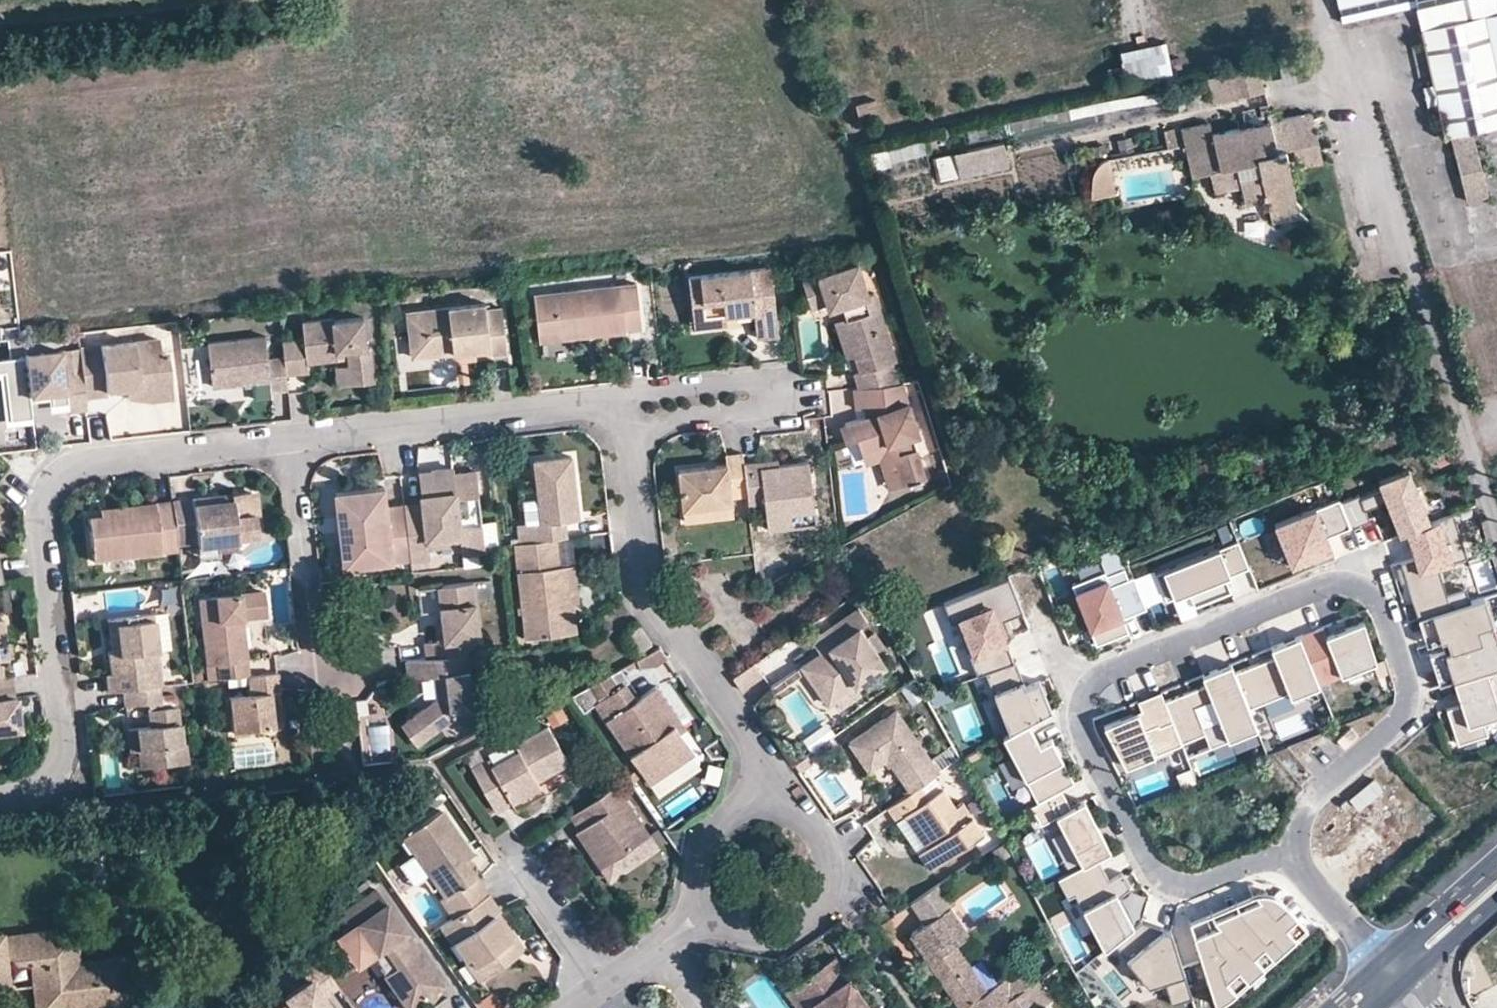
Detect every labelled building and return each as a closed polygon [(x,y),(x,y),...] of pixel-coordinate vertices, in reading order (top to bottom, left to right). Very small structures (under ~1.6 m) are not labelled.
[(1419,22),(1496,7),(1496,0),(1415,0),(1419,22)] [(1419,22),(1443,136),(1449,135),(1470,218),(1489,215),(1484,195),(1486,193),(1471,129),(1479,127),(1496,123),(1496,7),(1419,22)] [(1123,73),(1169,65),(1165,36),(1118,44),(1123,73)] [(1258,63),(1218,71),(1220,85),(1231,83),(1234,96),(1264,89),(1258,63)] [(1300,215),(1290,167),(1286,149),(1318,142),(1311,111),(1211,133),(1213,144),(1187,150),(1191,173),(1210,169),(1215,191),(1241,185),(1239,174),(1260,170),(1267,199),(1271,220),(1300,215)] [(1479,127),(1487,166),(1496,164),(1496,123),(1479,127)] [(916,138),(868,149),(871,163),(920,151),(916,138)] [(955,152),(955,154),(960,175),(1008,165),(1003,141),(955,152)] [(1322,160),(1318,142),(1286,149),(1290,167),(1322,160)] [(960,175),(955,154),(947,156),(950,171),(953,171),(955,176),(960,175)] [(1090,158),(1090,189),(1110,189),(1110,158),(1090,158)] [(901,159),(888,161),(890,170),(903,167),(901,159)] [(1239,174),(1241,185),(1245,203),(1267,199),(1260,170),(1239,174)] [(1492,229),(1489,215),(1470,218),(1472,232),(1492,229)] [(837,311),(848,309),(853,307),(858,322),(852,323),(864,353),(861,355),(866,371),(863,372),(869,387),(908,382),(902,364),(906,362),(884,295),(877,297),(866,265),(810,284),(819,310),(834,305),(837,311)] [(705,316),(727,314),(726,310),(734,309),(735,313),(753,312),(757,339),(779,337),(771,268),(689,277),(692,304),(703,303),(705,316)] [(558,317),(559,328),(590,325),(590,334),(640,328),(635,283),(534,295),(537,319),(558,317)] [(408,312),(411,341),(430,340),(431,348),(454,345),(453,338),(468,337),(469,351),(488,348),(489,355),(506,353),(502,308),(485,309),(484,303),(408,312)] [(692,304),(694,328),(728,324),(727,314),(705,316),(703,303),(692,304)] [(853,307),(848,309),(852,323),(858,322),(853,307)] [(281,339),(283,358),(285,373),(306,371),(305,362),(338,358),(337,350),(346,349),(350,383),(375,380),(371,345),(365,346),(362,317),(333,320),(333,317),(301,320),(302,337),(281,339)] [(864,353),(852,323),(844,326),(855,357),(861,355),(864,353)] [(590,325),(559,328),(537,331),(538,340),(590,334),(590,325)] [(287,390),(285,373),(283,358),(268,360),(266,337),(209,343),(214,386),(252,382),(254,400),(271,398),(270,392),(287,390)] [(430,340),(411,341),(413,357),(469,351),(468,337),(453,338),(454,345),(431,348),(430,340)] [(77,349),(79,367),(83,400),(104,397),(103,393),(125,391),(125,381),(133,381),(134,388),(170,394),(165,351),(157,352),(155,339),(77,349)] [(79,367),(60,369),(57,351),(19,355),(20,360),(0,362),(0,385),(14,384),(15,398),(34,396),(48,395),(49,403),(49,408),(63,406),(64,415),(85,413),(83,400),(79,367)] [(125,381),(125,391),(126,398),(149,403),(171,400),(170,394),(134,388),(133,381),(125,381)] [(912,382),(908,382),(869,387),(855,388),(857,410),(866,409),(871,409),(873,417),(868,419),(846,428),(852,443),(863,440),(868,455),(895,447),(908,486),(920,483),(922,486),(933,483),(932,479),(935,478),(923,438),(930,436),(912,382)] [(15,398),(14,384),(0,385),(0,400),(15,398)] [(36,405),(49,403),(48,395),(34,396),(36,405)] [(895,447),(868,455),(871,467),(887,462),(896,489),(908,486),(895,447)] [(1450,448),(1435,453),(1439,463),(1453,459),(1450,448)] [(743,464),(741,454),(726,454),(726,464),(713,465),(715,473),(704,475),(703,466),(677,469),(683,521),(702,519),(700,508),(732,505),(730,497),(746,496),(743,464)] [(515,544),(535,542),(558,539),(567,537),(565,522),(569,521),(565,477),(571,476),(570,459),(530,463),(537,521),(512,523),(514,544),(515,544)] [(1396,508),(1406,530),(1437,517),(1412,459),(1380,473),(1384,482),(1339,497),(1351,525),(1396,508)] [(778,460),(760,462),(761,470),(779,468),(778,460)] [(760,462),(743,464),(746,496),(747,505),(766,503),(768,516),(790,514),(815,512),(809,465),(779,468),(761,470),(760,462)] [(715,473),(713,465),(703,466),(704,475),(715,473)] [(453,469),(431,472),(431,480),(419,481),(422,507),(403,509),(409,561),(428,559),(428,548),(461,545),(462,555),(485,552),(476,474),(454,476),(453,469)] [(431,480),(431,472),(418,473),(419,481),(431,480)] [(575,520),(571,476),(565,477),(569,521),(575,520)] [(334,497),(336,519),(345,518),(347,537),(339,538),(342,569),(409,561),(403,509),(386,510),(384,491),(334,497)] [(210,499),(170,503),(174,553),(217,548),(236,545),(235,542),(254,540),(252,520),(257,519),(256,508),(255,503),(249,495),(231,497),(232,503),(211,506),(210,499)] [(231,497),(210,499),(211,506),(232,503),(231,497)] [(1339,497),(1275,523),(1292,565),(1333,549),(1327,535),(1351,525),(1339,497)] [(170,503),(137,508),(138,515),(98,520),(85,520),(90,562),(174,553),(170,503)] [(700,508),(702,519),(733,516),(732,505),(700,508)] [(138,515),(137,508),(97,512),(98,520),(138,515)] [(1437,517),(1406,530),(1414,556),(1400,561),(1418,617),(1432,612),(1470,600),(1465,586),(1446,592),(1438,564),(1467,556),(1453,511),(1437,517)] [(790,514),(768,516),(770,531),(792,529),(790,514)] [(345,518),(336,519),(339,538),(347,537),(345,518)] [(558,539),(535,542),(515,544),(525,636),(567,632),(563,604),(573,603),(569,565),(561,566),(558,539)] [(1188,590),(1194,604),(1231,590),(1225,576),(1248,566),(1238,539),(1155,573),(1165,596),(1166,600),(1172,597),(1188,590)] [(855,542),(849,546),(853,553),(860,550),(855,542)] [(237,555),(236,545),(217,548),(219,557),(237,555)] [(569,565),(573,603),(581,601),(577,564),(569,565)] [(1096,644),(1129,631),(1123,617),(1146,607),(1145,604),(1136,581),(1133,575),(1110,585),(1105,570),(1072,583),(1096,644)] [(1136,581),(1145,604),(1149,602),(1148,598),(1158,594),(1160,598),(1165,596),(1155,573),(1136,581)] [(986,671),(1013,662),(1004,638),(1011,636),(1004,618),(1023,611),(1009,576),(962,595),(969,613),(960,616),(960,618),(974,652),(969,654),(977,674),(986,671)] [(478,637),(471,581),(436,586),(443,640),(423,643),(425,659),(465,654),(463,638),(478,637)] [(1188,590),(1172,597),(1175,603),(1180,614),(1182,620),(1198,614),(1194,604),(1188,590)] [(235,620),(240,619),(263,617),(261,593),(197,600),(203,665),(214,664),(216,680),(243,677),(246,677),(241,626),(235,626),(235,620)] [(952,622),(960,618),(960,616),(969,613),(962,595),(944,602),(952,622)] [(1432,612),(1441,640),(1477,628),(1481,640),(1445,652),(1453,679),(1496,665),(1496,661),(1490,639),(1496,637),(1484,596),(1470,600),(1432,612)] [(563,604),(567,632),(576,631),(573,603),(563,604)] [(802,664),(806,672),(821,693),(849,676),(856,686),(886,666),(861,629),(868,624),(859,609),(832,629),(840,639),(802,664)] [(149,615),(112,618),(115,650),(108,651),(104,651),(107,673),(101,674),(104,694),(119,691),(156,687),(157,687),(153,651),(149,615)] [(167,649),(163,615),(149,615),(153,651),(167,649)] [(115,650),(112,618),(104,619),(108,651),(115,650)] [(1379,660),(1363,620),(1326,635),(1323,625),(1299,635),(1317,679),(1319,683),(1379,660)] [(0,635),(0,638),(2,658),(9,658),(6,635),(0,635)] [(1317,679),(1299,635),(1271,646),(1275,656),(1235,672),(1249,707),(1317,679)] [(472,708),(467,653),(465,654),(425,659),(404,661),(406,679),(433,677),(437,699),(414,716),(428,736),(455,715),(455,710),(472,708)] [(1013,662),(986,671),(1010,732),(1028,722),(1051,710),(1039,678),(1025,684),(1016,661),(1013,662)] [(765,676),(755,662),(732,677),(742,691),(756,682),(765,676)] [(1206,683),(1164,700),(1181,740),(1204,731),(1210,746),(1257,727),(1249,707),(1235,672),(1231,662),(1213,670),(1217,679),(1206,683)] [(802,664),(793,671),(798,678),(806,672),(802,664)] [(1453,679),(1461,703),(1446,708),(1457,743),(1488,733),(1483,719),(1496,714),(1496,665),(1453,679)] [(1217,679),(1213,670),(1202,674),(1206,683),(1217,679)] [(798,678),(793,671),(770,686),(774,692),(798,678)] [(271,674),(246,677),(243,677),(245,695),(224,698),(227,730),(266,727),(266,723),(274,722),(271,695),(274,695),(271,674)] [(849,676),(821,693),(828,704),(856,686),(849,676)] [(7,678),(0,679),(0,733),(15,731),(14,714),(7,714),(6,707),(13,706),(12,699),(9,699),(7,678)] [(900,690),(916,702),(925,691),(909,679),(900,690)] [(673,724),(679,720),(655,684),(634,698),(624,684),(596,702),(649,779),(690,751),(679,733),(673,724)] [(156,687),(119,691),(120,705),(143,704),(146,725),(130,726),(133,748),(135,765),(184,760),(182,744),(178,743),(173,707),(158,708),(156,687)] [(1164,700),(1161,691),(1138,700),(1141,709),(1103,724),(1121,767),(1182,743),(1181,740),(1164,700)] [(909,793),(919,786),(938,773),(896,711),(848,743),(868,771),(886,759),(909,793)] [(428,736),(414,716),(406,721),(422,741),(428,736)] [(685,729),(679,720),(673,724),(679,733),(685,729)] [(1040,745),(1028,722),(1010,732),(1003,736),(1038,801),(1061,789),(1074,782),(1051,739),(1040,745)] [(539,788),(536,781),(531,774),(535,772),(546,775),(569,762),(547,725),(515,743),(519,750),(492,764),(489,758),(471,767),(495,811),(539,788)] [(125,750),(133,748),(130,726),(123,727),(125,750)] [(1345,748),(1359,736),(1351,728),(1337,739),(1345,748)] [(1204,731),(1181,740),(1187,755),(1210,746),(1204,731)] [(728,754),(729,747),(721,736),(706,746),(712,755),(728,754)] [(657,792),(698,763),(690,751),(649,779),(657,792)] [(1000,761),(1012,784),(1025,777),(1012,754),(1000,761)] [(1197,780),(1193,771),(1184,775),(1187,784),(1197,780)] [(536,781),(546,775),(535,772),(531,774),(536,781)] [(1358,805),(1383,786),(1373,773),(1348,792),(1358,805)] [(919,786),(909,793),(886,808),(896,823),(903,818),(923,847),(915,853),(928,872),(973,842),(962,825),(975,818),(965,803),(956,809),(943,791),(928,799),(919,786)] [(574,833),(582,844),(589,840),(595,848),(588,852),(599,868),(648,836),(614,787),(568,817),(577,830),(574,833)] [(1038,801),(1031,805),(1040,823),(1056,815),(1082,865),(1097,857),(1110,850),(1084,799),(1070,806),(1061,789),(1038,801)] [(442,811),(411,831),(420,846),(413,851),(444,897),(440,898),(452,918),(485,894),(463,861),(472,855),(442,811)] [(985,834),(975,818),(962,825),(973,842),(985,834)] [(420,846),(411,831),(403,836),(413,851),(420,846)] [(608,881),(656,848),(648,836),(599,868),(608,881)] [(589,840),(582,844),(588,852),(595,848),(589,840)] [(1109,879),(1097,857),(1082,865),(1058,877),(1069,896),(1076,893),(1105,948),(1114,941),(1134,924),(1118,895),(1130,886),(1122,872),(1109,879)] [(947,909),(960,901),(945,879),(908,905),(922,926),(922,927),(947,909)] [(1285,899),(1272,885),(1255,886),(1188,914),(1216,1004),(1230,994),(1308,922),(1285,899)] [(1147,891),(1130,886),(1118,895),(1134,924),(1141,919),(1147,891)] [(332,937),(346,958),(375,938),(382,949),(394,968),(417,1002),(442,985),(376,887),(337,912),(348,928),(332,937)] [(493,918),(499,914),(486,895),(485,894),(452,918),(442,924),(466,959),(471,955),(486,977),(510,962),(496,939),(504,934),(493,918)] [(128,908),(118,909),(120,931),(130,930),(128,908)] [(1006,1000),(996,985),(986,991),(954,944),(967,937),(948,910),(922,927),(910,935),(960,1007),(962,1007),(968,1004),(971,1007),(995,1007),(1006,1000)] [(496,939),(510,962),(524,952),(499,914),(493,918),(504,934),(496,939)] [(1164,979),(1172,1003),(1192,996),(1171,929),(1163,926),(1154,935),(1141,919),(1134,924),(1114,941),(1148,984),(1164,979)] [(1154,935),(1163,926),(1141,919),(1154,935)] [(90,923),(74,925),(75,937),(92,935),(90,923)] [(442,924),(438,927),(476,983),(486,977),(471,955),(466,959),(442,924)] [(0,933),(0,938),(3,966),(30,964),(34,1007),(85,1007),(127,1004),(122,955),(77,959),(75,937),(74,925),(0,933)] [(375,938),(346,958),(352,967),(382,949),(375,938)] [(832,959),(818,968),(826,978),(839,969),(832,959)] [(306,971),(327,991),(337,982),(315,961),(306,971)] [(394,968),(382,975),(404,1007),(408,1007),(417,1002),(394,968)] [(818,968),(791,986),(806,1007),(866,1007),(839,969),(826,978),(818,968)] [(308,979),(281,997),(284,1002),(274,1007),(328,1007),(308,979)] [(1005,980),(996,985),(1006,1000),(1013,996),(1015,995),(1005,980)] [(1048,1004),(1033,982),(1015,995),(1013,996),(1021,1007),(1043,1007),(1048,1004)] [(791,986),(783,991),(794,1007),(806,1007),(791,986)] [(474,1001),(479,1007),(504,1007),(490,989),(474,1001)] [(1013,996),(1006,1000),(995,1007),(1021,1007),(1013,996)]
